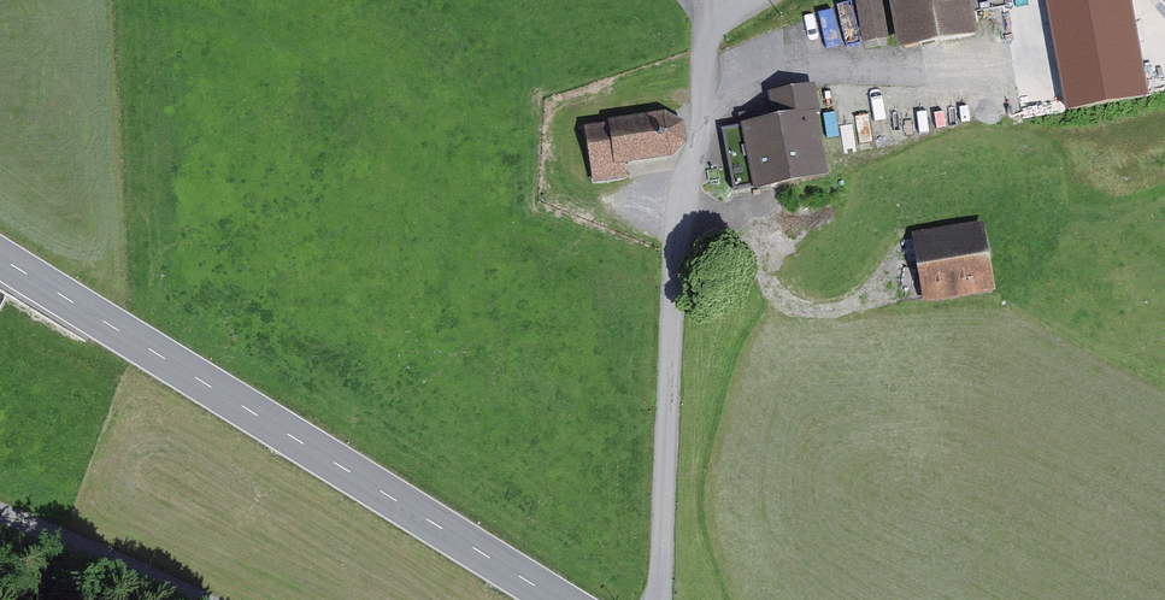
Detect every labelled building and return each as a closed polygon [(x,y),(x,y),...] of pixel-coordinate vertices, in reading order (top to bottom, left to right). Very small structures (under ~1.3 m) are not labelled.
[(803,16),(814,46),(860,29),(855,0),(846,0),(803,16)] [(974,32),(969,0),(855,0),(860,29),(862,40),(901,34),(902,44),(974,32)] [(1021,121),(1164,93),(1164,7),(1160,0),(999,0),(1021,121)] [(722,126),(735,190),(826,172),(813,109),(821,107),(816,83),(770,92),(775,115),(722,126)] [(667,113),(584,124),(591,181),(630,176),(628,162),(670,156),(686,140),(684,120),(667,113)] [(913,233),(923,299),(994,289),(984,223),(913,233)]
